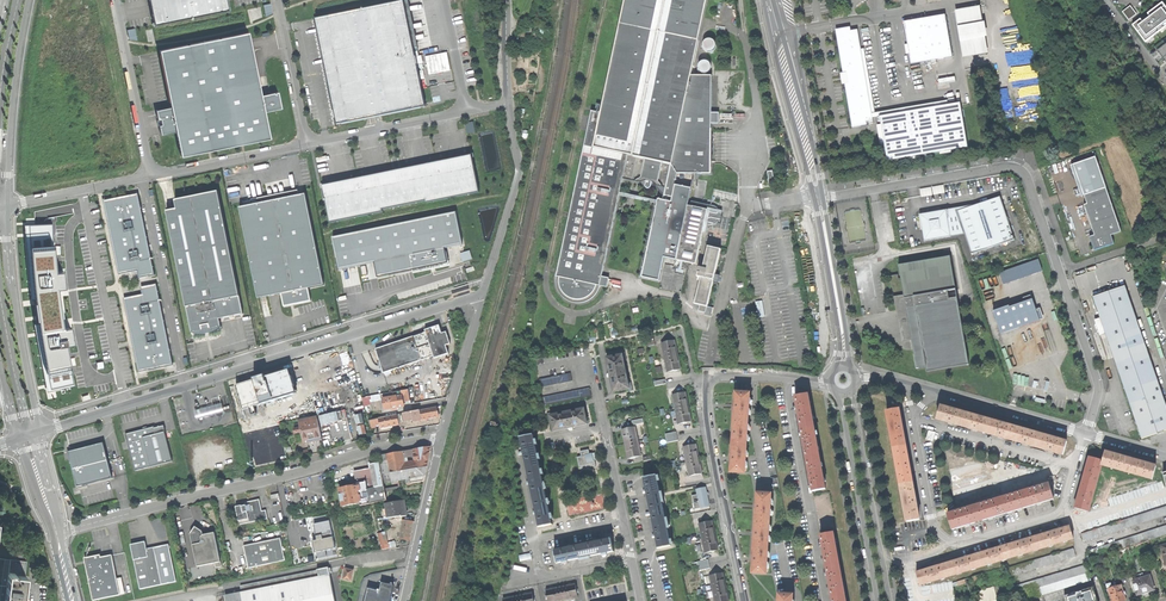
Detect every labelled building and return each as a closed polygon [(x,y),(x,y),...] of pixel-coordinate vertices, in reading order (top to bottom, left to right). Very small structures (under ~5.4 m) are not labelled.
[(156,24),(229,9),(228,1),(228,0),(152,0),(156,24)] [(590,301),(594,298),(598,294),(600,290),(602,285),(609,286),(611,278),(604,276),(620,196),(657,204),(641,277),(660,281),(664,258),(696,265),(704,223),(707,209),(685,205),(678,203),(672,202),(678,173),(712,174),(712,156),(713,150),(713,143),(713,136),(714,75),(708,75),(708,73),(710,72),(712,70),(713,68),(713,64),(711,62),(708,60),(705,60),(702,62),(700,66),(701,69),(702,71),(704,72),(704,75),(693,75),(705,18),(709,0),(625,0),(603,105),(601,113),(591,111),(590,117),(558,280),(559,286),(560,289),(562,294),(566,298),(569,300),(573,302),(578,303),(583,303),(590,301)] [(404,1),(315,19),(337,125),(367,118),(379,116),(426,106),(426,104),(423,89),(404,1)] [(1165,26),(1165,8),(1161,2),(1131,25),(1138,33),(1145,42),(1165,26)] [(263,5),(265,17),(273,13),(270,3),(263,5)] [(1136,14),(1130,5),(1120,11),(1127,20),(1136,14)] [(958,13),(965,54),(988,51),(980,8),(958,13)] [(912,64),(953,57),(946,14),(905,22),(912,64)] [(135,28),(127,30),(129,39),(138,41),(135,28)] [(854,123),(873,120),(867,86),(866,86),(862,64),(864,63),(858,30),(839,33),(841,51),(840,51),(844,74),(845,74),(846,78),(847,82),(845,82),(850,110),(851,109),(854,123)] [(249,33),(161,51),(172,107),(178,132),(182,156),(271,138),(265,112),(262,96),(249,33)] [(709,51),(711,51),(713,50),(715,49),(715,47),(716,45),(715,43),(714,41),(712,40),(710,39),(708,39),(706,39),(705,41),(703,42),(703,44),(703,46),(704,48),(705,50),(707,51),(709,51)] [(1156,49),(1159,54),(1165,61),(1165,62),(1165,42),(1156,49)] [(266,95),(262,96),(265,112),(282,108),(280,100),(278,92),(270,94),(266,95)] [(969,147),(961,103),(880,116),(883,131),(888,161),(969,147)] [(162,135),(178,132),(172,107),(158,110),(160,123),(162,135)] [(474,122),(467,123),(469,133),(476,132),(474,122)] [(324,185),(332,222),(383,212),(383,209),(428,200),(428,203),(479,192),(472,155),(324,185)] [(1074,164),(1084,194),(1106,187),(1096,157),(1074,164)] [(943,185),(932,187),(934,195),(945,193),(944,192),(943,185)] [(931,187),(920,189),(921,197),(932,195),(931,187)] [(1093,244),(1094,250),(1114,243),(1111,235),(1121,231),(1106,187),(1084,194),(1087,203),(1084,204),(1090,221),(1095,234),(1090,236),(1093,244)] [(166,211),(191,331),(194,333),(195,334),(199,335),(202,335),(206,334),(208,334),(209,333),(212,332),(216,331),(220,328),(222,326),(221,321),(220,319),(225,318),(231,316),(236,315),(242,314),(244,314),(240,297),(219,192),(193,197),(175,200),(177,209),(171,210),(166,211)] [(139,278),(155,275),(140,204),(138,194),(105,201),(119,275),(138,271),(139,278)] [(305,194),(240,208),(258,298),(278,294),(281,294),(309,288),(325,285),(306,194),(305,194)] [(1000,197),(973,206),(957,211),(965,234),(972,254),(1014,239),(1000,197)] [(686,199),(685,205),(707,209),(704,223),(713,225),(716,224),(718,223),(721,220),(722,216),(721,210),(716,206),(686,199)] [(957,211),(973,206),(973,205),(956,207),(930,212),(926,213),(924,215),(922,218),(921,221),(923,229),(925,241),(965,234),(957,211)] [(457,212),(335,237),(340,270),(345,269),(352,267),(356,266),(360,266),(364,265),(371,263),(375,262),(377,278),(413,269),(413,271),(414,273),(431,270),(435,269),(449,266),(446,248),(463,245),(457,212)] [(26,237),(30,237),(32,276),(40,332),(43,352),(51,391),(74,385),(66,344),(73,343),(70,328),(67,328),(63,329),(57,288),(65,287),(63,272),(56,272),(53,224),(38,225),(25,225),(26,237)] [(722,249),(709,246),(704,268),(701,267),(698,276),(701,277),(695,303),(701,304),(699,311),(713,314),(714,307),(709,306),(715,282),(719,283),(721,275),(717,274),(722,249)] [(470,251),(460,254),(463,262),(472,260),(470,251)] [(927,371),(969,364),(958,299),(950,300),(949,295),(948,291),(956,289),(950,256),(944,257),(899,265),(899,269),(900,269),(901,278),(899,278),(898,274),(891,276),(896,310),(902,342),(911,341),(913,351),(917,368),(926,367),(927,371)] [(1039,259),(1000,273),(1004,285),(1043,271),(1039,259)] [(139,371),(173,365),(157,285),(142,288),(143,295),(125,299),(139,371)] [(1093,297),(1121,378),(1138,429),(1142,439),(1161,432),(1165,431),(1165,407),(1159,386),(1125,286),(1093,297)] [(309,288),(281,294),(284,307),(291,306),(293,305),(312,302),(309,288)] [(1009,306),(993,311),(1001,334),(1044,319),(1040,308),(1036,309),(1032,299),(1031,295),(1023,298),(1025,302),(1010,307),(1009,306)] [(756,302),(760,317),(766,316),(763,300),(756,302)] [(425,330),(426,332),(434,356),(435,358),(449,354),(446,345),(450,344),(446,332),(442,333),(439,325),(436,326),(425,330)] [(412,336),(376,349),(384,373),(434,356),(426,332),(412,336)] [(646,338),(648,347),(655,346),(653,337),(646,338)] [(662,343),(668,372),(681,369),(680,363),(676,347),(675,340),(662,343)] [(614,392),(632,388),(625,354),(607,358),(611,374),(614,392)] [(292,370),(238,386),(246,409),(299,393),(292,370)] [(541,387),(572,381),(570,373),(539,379),(541,387)] [(81,399),(116,390),(114,381),(79,389),(81,399)] [(545,405),(592,396),(590,388),(543,397),(545,405)] [(401,392),(402,395),(406,394),(408,403),(411,403),(409,390),(401,392)] [(672,395),(678,424),(692,421),(690,415),(687,398),(686,392),(672,395)] [(733,472),(746,473),(746,468),(747,462),(747,457),(747,451),(748,441),(748,436),(749,430),(749,425),(750,415),(750,409),(750,404),(751,399),(751,393),(737,392),(737,404),(735,404),(735,406),(735,408),(737,408),(735,430),(734,430),(734,432),(733,434),(735,434),(734,456),(732,456),(732,458),(732,460),(733,460),(733,472)] [(220,396),(222,404),(224,412),(231,411),(227,394),(220,396)] [(365,406),(373,405),(372,402),(382,400),(381,394),(363,398),(365,406)] [(800,412),(803,428),(815,425),(809,394),(797,396),(800,412)] [(383,399),(385,410),(404,406),(403,401),(402,395),(383,399)] [(224,412),(222,404),(194,411),(197,420),(224,412)] [(414,421),(439,417),(438,414),(437,406),(399,414),(401,422),(413,419),(414,421)] [(941,406),(937,419),(951,423),(963,426),(967,413),(941,406)] [(887,411),(894,448),(906,445),(903,429),(900,408),(887,411)] [(552,416),(555,430),(572,427),(589,423),(586,409),(552,416)] [(381,428),(399,424),(398,420),(397,414),(392,415),(391,413),(383,414),(382,410),(375,412),(376,414),(367,416),(371,427),(376,426),(376,425),(380,424),(381,428)] [(341,411),(319,416),(321,425),(343,420),(341,411)] [(991,420),(967,413),(963,426),(977,430),(987,433),(991,420)] [(313,443),(322,441),(317,416),(299,420),(299,424),(294,424),(294,428),(295,434),(301,433),(304,445),(313,443)] [(639,426),(641,431),(645,431),(643,420),(635,422),(636,426),(639,426)] [(1016,428),(991,420),(987,433),(1002,438),(1013,441),(1016,428)] [(147,428),(125,434),(135,469),(173,459),(165,431),(163,424),(155,426),(147,428)] [(805,443),(808,459),(821,457),(821,456),(815,425),(803,428),(805,443)] [(628,458),(641,455),(635,427),(622,430),(623,434),(627,453),(628,458)] [(1041,435),(1016,428),(1013,441),(1027,445),(1038,448),(1041,435)] [(929,430),(927,439),(933,441),(936,432),(929,430)] [(676,432),(665,434),(667,443),(678,441),(676,432)] [(524,452),(527,468),(539,465),(533,435),(521,438),(524,452)] [(1067,442),(1041,435),(1038,448),(1052,452),(1063,455),(1067,442)] [(84,447),(68,451),(77,486),(113,478),(108,461),(106,453),(104,442),(84,447)] [(683,447),(689,476),(702,473),(701,468),(698,450),(696,444),(683,447)] [(894,448),(900,485),(913,482),(910,463),(906,445),(894,448)] [(382,475),(391,473),(392,482),(410,479),(410,483),(424,481),(429,456),(431,447),(379,455),(380,462),(382,475)] [(590,450),(581,451),(582,456),(578,457),(580,467),(582,466),(583,470),(590,469),(590,467),(596,466),(595,461),(597,460),(595,453),(591,454),(590,450)] [(1101,466),(1127,473),(1130,459),(1118,456),(1105,452),(1103,461),(1101,466)] [(814,491),(826,489),(821,457),(808,459),(811,475),(814,491)] [(1096,486),(1101,466),(1103,461),(1089,457),(1086,469),(1082,483),(1096,486)] [(1127,473),(1152,480),(1156,466),(1142,463),(1130,459),(1127,473)] [(387,501),(382,475),(380,462),(370,464),(371,468),(354,471),(355,476),(357,484),(357,485),(361,503),(361,506),(387,501)] [(530,482),(533,497),(546,494),(539,465),(527,468),(530,482)] [(647,491),(649,500),(661,498),(656,475),(644,478),(647,491)] [(907,522),(919,519),(916,499),(913,482),(900,485),(907,522)] [(388,503),(397,501),(395,494),(404,492),(405,495),(420,492),(419,483),(385,489),(388,503)] [(1089,512),(1096,486),(1082,483),(1079,494),(1075,508),(1089,512)] [(1039,503),(1053,499),(1049,484),(1001,499),(1005,513),(1018,509),(1039,503)] [(343,506),(361,503),(357,485),(339,489),(343,506)] [(698,495),(701,509),(711,507),(709,498),(707,488),(697,490),(698,495)] [(537,513),(540,527),(552,524),(546,494),(533,497),(537,513)] [(754,573),(767,573),(768,568),(768,563),(768,558),(769,552),(769,542),(770,537),(770,532),(770,526),(771,516),(771,511),(772,506),(772,500),(772,495),(759,494),(758,505),(757,505),(756,508),(756,509),(758,509),(757,531),(755,531),(755,534),(755,536),(757,536),(755,558),(754,558),(753,560),(753,562),(755,562),(754,573)] [(696,510),(701,509),(698,495),(693,496),(696,510)] [(652,513),(654,526),(666,523),(661,498),(649,500),(652,513)] [(991,517),(1005,513),(1001,499),(948,514),(953,529),(969,524),(991,517)] [(236,507),(240,525),(268,519),(266,510),(262,511),(260,500),(252,501),(245,503),(246,505),(244,506),(242,506),(242,505),(236,507)] [(386,518),(407,516),(405,507),(404,500),(385,504),(385,506),(384,506),(386,518)] [(1082,533),(1084,542),(1165,515),(1165,506),(1107,525),(1082,533)] [(399,539),(410,540),(412,530),(413,522),(403,520),(399,539)] [(330,521),(314,524),(317,540),(313,541),(314,547),(315,553),(336,548),(330,521)] [(699,524),(704,552),(718,549),(717,544),(713,525),(712,521),(699,524)] [(657,538),(659,548),(671,546),(666,523),(654,526),(657,538)] [(215,563),(221,562),(215,533),(208,534),(204,535),(203,532),(195,526),(190,534),(198,567),(215,563)] [(1090,551),(1092,559),(1117,551),(1148,541),(1165,535),(1165,526),(1090,551)] [(1054,531),(1039,536),(1043,548),(1073,539),(1070,527),(1054,531)] [(379,533),(382,549),(389,548),(386,532),(379,533)] [(825,550),(828,566),(840,564),(834,533),(822,535),(825,550)] [(1023,541),(1009,545),(1013,557),(1043,548),(1039,536),(1023,541)] [(244,546),(248,568),(285,560),(281,538),(262,542),(244,546)] [(585,557),(614,551),(611,539),(599,541),(583,545),(585,557)] [(140,590),(176,582),(169,544),(147,549),(145,542),(138,543),(133,544),(131,545),(140,590)] [(557,562),(585,557),(583,545),(569,547),(555,550),(557,562)] [(993,550),(978,554),(982,567),(1013,557),(1009,545),(993,550)] [(1006,568),(1009,577),(1077,556),(1074,548),(1006,568)] [(961,560),(948,564),(952,576),(982,567),(978,554),(961,560)] [(120,595),(117,579),(115,572),(112,555),(101,558),(100,555),(97,556),(84,558),(87,572),(93,600),(99,600),(120,595)] [(9,574),(10,575),(10,572),(15,573),(15,575),(25,576),(27,562),(0,558),(0,600),(5,600),(9,574)] [(698,562),(700,570),(710,568),(708,560),(698,562)] [(831,582),(834,598),(846,596),(840,564),(828,566),(831,582)] [(917,573),(921,585),(952,576),(948,564),(932,568),(917,573)] [(1015,595),(1023,592),(1040,587),(1089,573),(1090,572),(1087,564),(1012,587),(1015,595)] [(334,593),(330,574),(325,575),(324,569),(240,586),(242,592),(244,600),(336,600),(334,593)] [(346,569),(344,579),(351,581),(353,570),(346,569)] [(5,600),(24,600),(25,591),(26,576),(25,576),(15,575),(15,573),(10,572),(10,575),(9,574),(5,600)] [(1144,592),(1154,590),(1149,576),(1148,576),(1147,572),(1142,574),(1143,578),(1133,581),(1137,594),(1144,592)] [(714,600),(729,600),(728,596),(724,578),(723,573),(709,575),(714,600)] [(1042,594),(1091,580),(1089,573),(1040,587),(1042,594)] [(394,585),(382,582),(380,591),(369,588),(366,600),(390,600),(394,585)] [(1126,600),(1121,584),(1116,586),(1115,582),(1106,584),(1111,600),(1123,600),(1126,600)] [(549,600),(559,600),(578,597),(575,584),(568,585),(554,588),(547,590),(549,600)] [(984,589),(986,594),(978,596),(979,600),(995,600),(998,600),(994,587),(984,589)] [(1043,596),(1042,594),(1040,587),(1023,592),(1025,600),(1043,596)] [(1094,588),(1065,596),(1066,600),(1097,600),(1094,588)] [(242,592),(225,596),(226,600),(244,600),(242,592)] [(532,593),(525,594),(511,597),(503,599),(504,600),(534,600),(532,593)]
